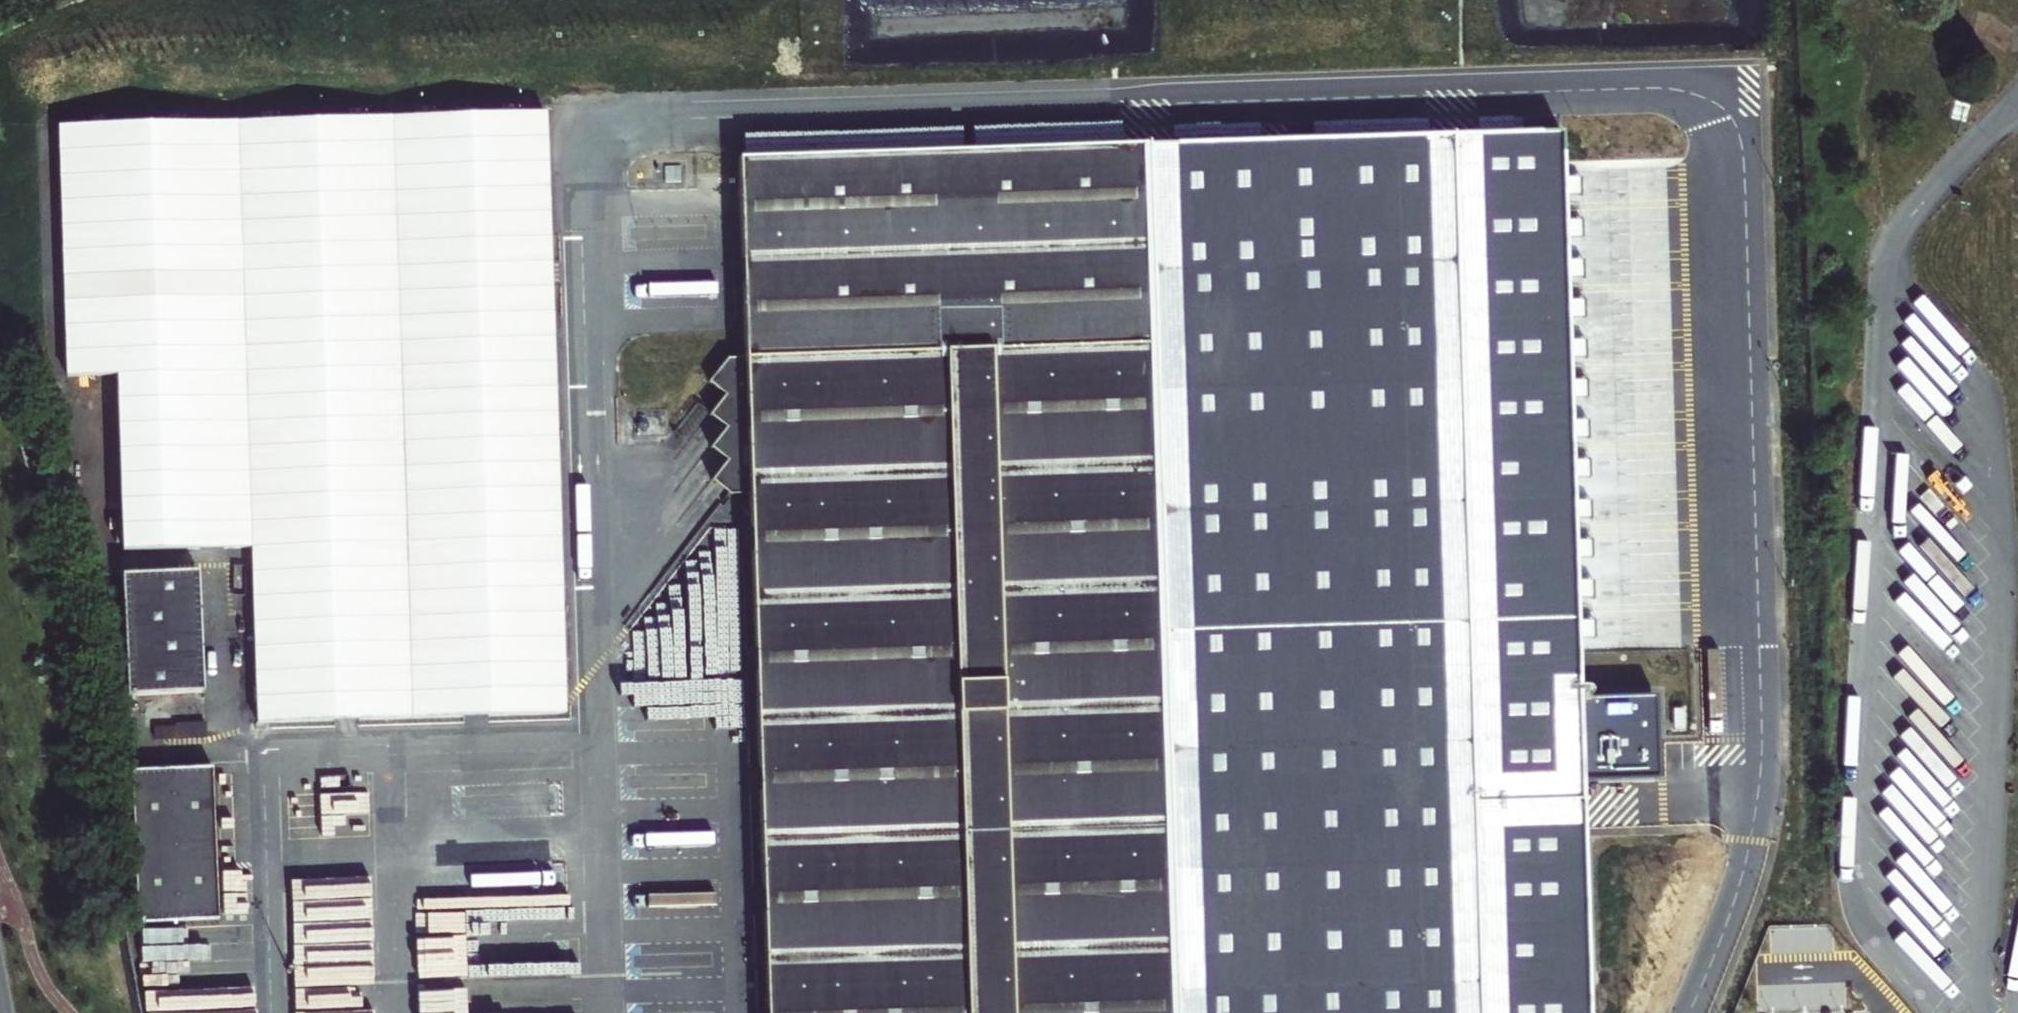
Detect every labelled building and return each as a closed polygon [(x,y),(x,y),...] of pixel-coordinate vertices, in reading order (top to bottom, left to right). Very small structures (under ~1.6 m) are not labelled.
[(252,731),(554,724),(534,118),(54,131),(61,381),(114,379),(119,553),(247,549),(252,731)] [(1165,1012),(1589,1012),(1560,135),(1454,139),(1142,151),(1165,1012)] [(1142,151),(740,160),(744,362),(727,364),(709,384),(726,399),(711,416),(726,431),(712,449),(727,463),(711,483),(729,497),(748,496),(761,1012),(1165,1012),(1142,151)] [(126,573),(130,694),(205,691),(200,570),(126,573)] [(137,922),(215,919),(208,769),(130,772),(137,922)] [(453,929),(453,908),(454,908),(454,868),(410,869),(411,930),(453,929)] [(413,941),(413,1012),(569,1012),(569,1001),(491,1001),(480,998),(484,986),(494,989),(504,989),(504,977),(512,951),(512,955),(527,955),(527,966),(547,973),(552,956),(565,956),(565,914),(532,914),(525,935),(503,928),(494,928),(467,920),(452,920),(471,926),(467,941),(413,941)]
